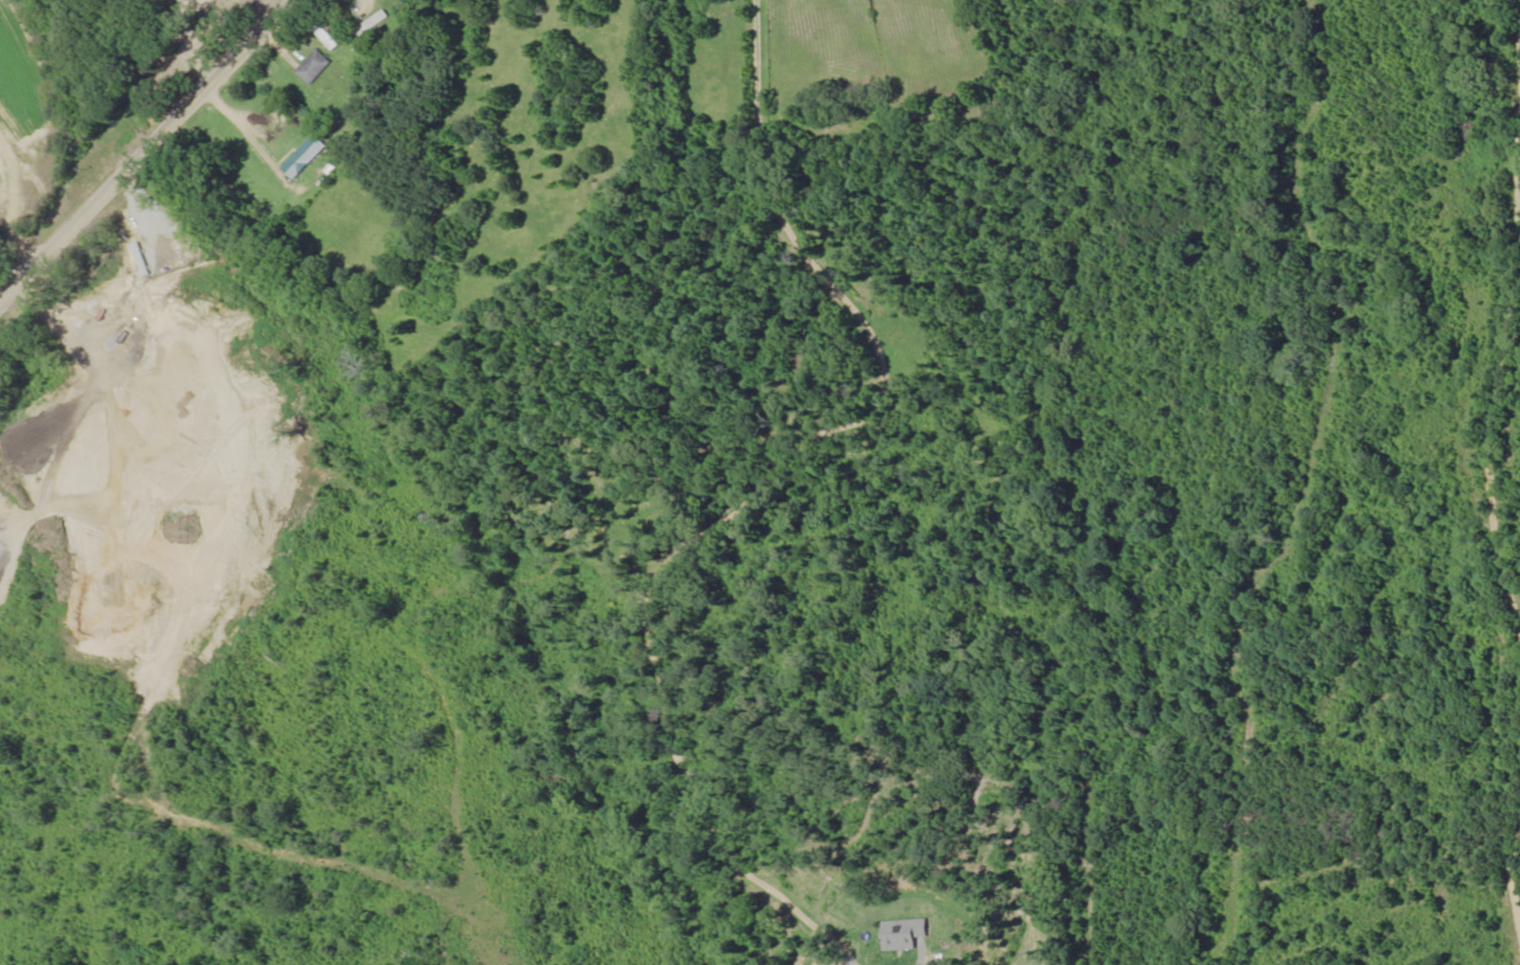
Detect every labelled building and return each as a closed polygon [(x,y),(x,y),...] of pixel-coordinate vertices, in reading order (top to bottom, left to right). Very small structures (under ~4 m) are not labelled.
[(335,64),(321,50),(299,72),(313,86),(335,64)] [(298,181),(331,148),(318,135),(285,168),(298,181)] [(141,229),(151,245),(167,235),(157,218),(141,229)] [(917,937),(929,937),(929,922),(883,922),(883,949),(917,949),(917,937)]
